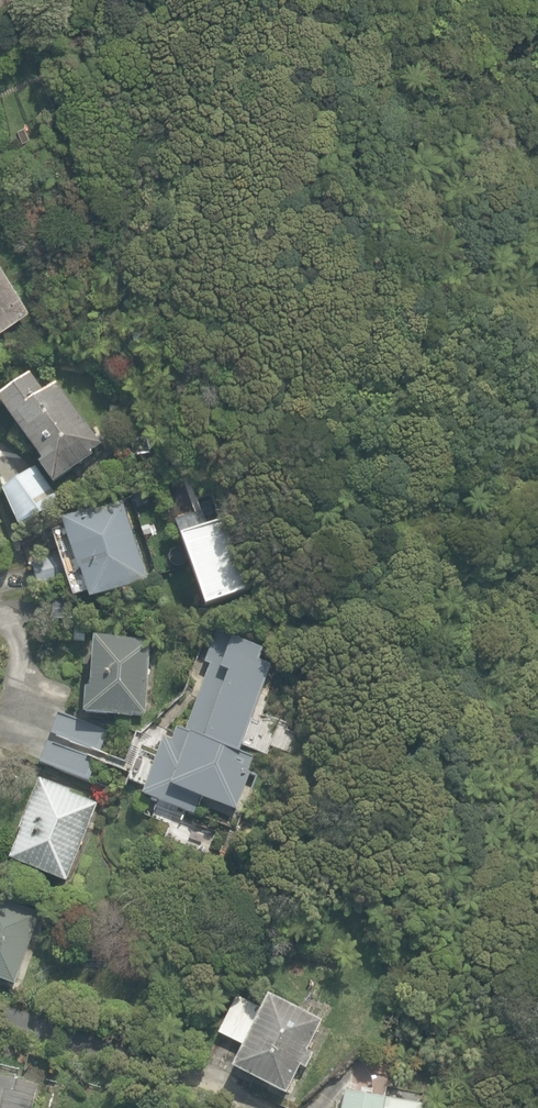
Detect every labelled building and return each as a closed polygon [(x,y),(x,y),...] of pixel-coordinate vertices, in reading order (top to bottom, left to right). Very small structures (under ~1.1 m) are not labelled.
[(29,309),(0,261),(0,326),(29,309)] [(53,483),(92,454),(91,452),(101,444),(56,382),(43,391),(30,372),(0,394),(0,402),(42,460),(38,463),(53,483)] [(3,489),(18,524),(63,504),(34,465),(3,489)] [(146,583),(120,503),(61,523),(87,603),(146,583)] [(205,608),(248,592),(223,522),(180,537),(205,608)] [(32,567),(39,588),(68,579),(62,558),(32,567)] [(239,751),(271,665),(258,660),(262,649),(247,643),(247,641),(216,631),(206,663),(209,664),(188,732),(176,728),(172,741),(162,738),(143,797),(193,813),(198,797),(234,810),(254,757),(239,751)] [(116,717),(132,718),(132,714),(144,715),(149,651),(149,641),(116,638),(93,636),(92,651),(89,687),(86,687),(83,714),(116,717)] [(100,752),(107,730),(57,713),(49,735),(100,752)] [(90,781),(97,760),(46,742),(39,763),(90,781)] [(9,858),(66,881),(97,802),(37,779),(18,827),(21,828),(9,858)] [(2,875),(12,850),(0,846),(0,875),(2,875)] [(14,983),(40,912),(15,902),(16,900),(0,894),(0,977),(14,983)] [(231,1068),(285,1094),(299,1067),(303,1069),(304,1068),(311,1054),(306,1051),(321,1022),(267,996),(260,1009),(236,997),(217,1033),(242,1045),(231,1068)] [(38,1086),(0,1077),(0,1107),(33,1107),(38,1086)] [(422,1105),(344,1092),(341,1107),(421,1107),(422,1105)]
